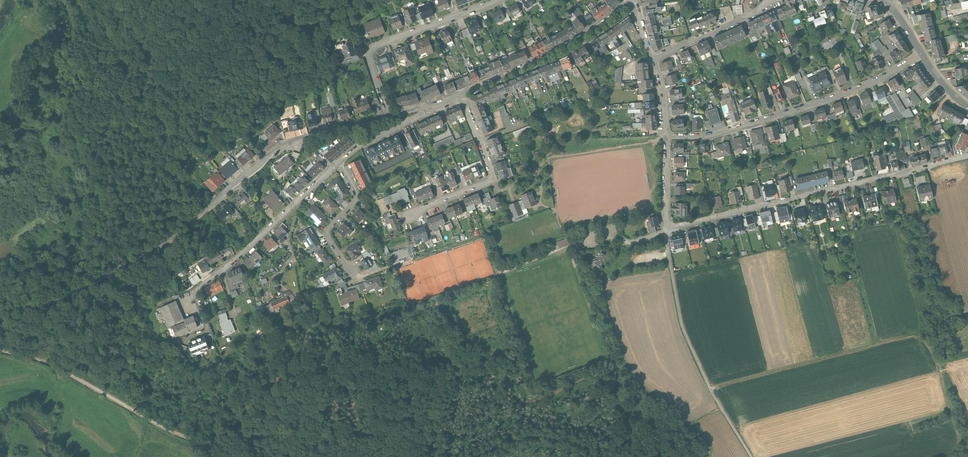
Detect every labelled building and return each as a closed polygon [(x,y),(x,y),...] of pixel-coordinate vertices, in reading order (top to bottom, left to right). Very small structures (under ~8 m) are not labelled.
[(439,5),(437,6),(439,11),(442,10),(443,10),(449,8),(450,7),(448,2),(447,0),(437,0),(439,5)] [(606,3),(612,10),(615,8),(621,3),(619,0),(610,0),(609,1),(606,3)] [(787,5),(775,11),(779,19),(779,20),(796,12),(791,0),(785,0),(787,5)] [(854,6),(854,7),(861,10),(865,0),(856,0),(854,6)] [(899,0),(902,10),(906,8),(908,13),(913,11),(911,7),(915,5),(913,0),(899,0)] [(606,3),(605,1),(601,3),(603,5),(601,6),(600,5),(598,6),(604,15),(612,10),(606,3)] [(598,6),(596,8),(592,2),(586,6),(591,13),(597,21),(604,15),(598,6)] [(674,2),(668,3),(671,13),(677,13),(674,2)] [(429,4),(418,8),(420,13),(422,19),(434,15),(431,9),(430,4),(429,4)] [(517,4),(508,9),(509,10),(512,15),(512,16),(521,12),(517,4)] [(643,6),(642,6),(645,18),(653,16),(652,12),(661,12),(660,7),(657,8),(657,5),(656,5),(643,6)] [(742,5),(733,6),(733,12),(736,12),(737,15),(743,14),(742,5)] [(873,7),(871,5),(870,7),(866,8),(870,19),(871,19),(874,18),(874,19),(883,15),(882,12),(879,13),(877,6),(875,5),(873,7)] [(729,6),(720,8),(721,9),(721,11),(722,11),(724,15),(732,12),(729,6)] [(830,7),(824,9),(824,11),(827,18),(833,15),(830,7)] [(412,8),(403,11),(408,24),(417,21),(412,8)] [(501,11),(492,15),(497,23),(505,19),(501,11)] [(713,13),(702,17),(706,27),(707,27),(716,22),(716,20),(717,20),(724,17),(724,15),(722,11),(721,11),(717,13),(716,11),(713,13)] [(775,11),(768,14),(772,22),(777,20),(779,19),(775,11)] [(824,11),(819,13),(821,17),(815,20),(813,20),(816,27),(826,23),(824,19),(827,18),(824,11)] [(591,13),(584,18),(589,26),(597,21),(591,13)] [(929,13),(919,16),(919,15),(917,15),(914,16),(913,13),(909,15),(910,18),(912,17),(914,24),(921,22),(922,29),(933,27),(929,13)] [(772,22),(768,14),(761,17),(764,25),(764,26),(768,24),(772,22)] [(653,16),(645,18),(645,20),(646,25),(646,26),(655,24),(653,16)] [(398,17),(389,20),(393,30),(403,27),(401,21),(400,21),(398,17)] [(629,17),(619,24),(624,32),(626,30),(631,27),(633,30),(635,28),(629,17)] [(696,19),(695,18),(688,21),(692,31),(703,26),(703,28),(706,27),(702,17),(696,19)] [(761,17),(753,20),(757,29),(763,26),(764,25),(761,17)] [(380,19),(371,22),(372,24),(365,27),(369,38),(379,34),(379,35),(385,33),(383,27),(381,28),(378,20),(380,19)] [(476,19),(472,21),(472,22),(469,24),(473,32),(476,30),(477,32),(481,30),(476,19)] [(581,23),(577,19),(572,22),(574,25),(578,33),(585,28),(581,23)] [(870,19),(859,23),(861,30),(873,26),(871,19),(870,19)] [(888,19),(880,24),(884,32),(886,30),(892,27),(888,19)] [(753,20),(747,23),(751,31),(755,30),(757,29),(753,20)] [(772,22),(777,34),(780,33),(779,31),(776,24),(779,23),(777,20),(772,22)] [(619,24),(612,29),(617,36),(621,34),(623,36),(627,42),(629,41),(624,32),(619,24)] [(655,24),(646,26),(649,34),(657,32),(655,24)] [(574,25),(549,38),(554,46),(578,33),(574,25)] [(741,26),(713,38),(718,49),(746,37),(741,26)] [(933,27),(922,29),(925,42),(926,42),(936,39),(933,27)] [(612,29),(607,33),(612,41),(615,46),(617,49),(620,46),(616,39),(615,39),(614,38),(617,36),(612,29)] [(448,30),(440,34),(442,37),(442,38),(442,40),(444,41),(445,44),(446,44),(453,41),(448,30)] [(627,32),(626,30),(624,32),(629,41),(633,38),(632,36),(631,37),(627,32)] [(909,52),(896,31),(890,36),(900,53),(898,54),(896,50),(890,54),(894,62),(909,52)] [(657,32),(649,34),(651,42),(659,40),(658,35),(657,33),(657,32)] [(607,33),(597,39),(601,47),(612,41),(607,33)] [(549,38),(548,35),(546,36),(547,39),(543,42),(547,50),(554,46),(549,38)] [(667,38),(660,40),(659,40),(661,47),(669,44),(667,38)] [(936,39),(926,42),(926,43),(930,47),(931,46),(934,59),(940,58),(944,57),(940,38),(936,39)] [(340,43),(340,44),(337,45),(336,45),(335,46),(336,46),(337,49),(338,49),(340,49),(340,51),(339,51),(340,54),(341,55),(342,54),(341,51),(342,51),(341,47),(348,44),(348,42),(352,41),(353,43),(352,39),(347,41),(346,43),(347,43),(344,44),(343,43),(343,42),(342,42),(341,42),(341,43),(340,43)] [(428,39),(422,41),(421,41),(415,43),(417,49),(419,54),(426,51),(428,54),(433,52),(428,39)] [(597,39),(591,43),(595,51),(599,49),(601,47),(597,39)] [(543,42),(539,44),(537,40),(534,42),(536,44),(536,45),(541,53),(547,50),(543,42)] [(659,40),(651,42),(653,51),(661,47),(659,40)] [(883,47),(877,40),(872,43),(878,50),(882,55),(887,51),(884,47),(883,47)] [(348,44),(341,47),(342,51),(341,51),(342,54),(344,58),(341,59),(340,62),(340,64),(356,60),(354,52),(356,52),(353,43),(352,41),(348,42),(348,44)] [(620,46),(617,49),(620,54),(632,46),(629,41),(627,42),(620,46)] [(705,42),(696,46),(701,56),(712,51),(707,41),(705,42)] [(536,45),(529,49),(534,57),(541,53),(536,45)] [(407,46),(400,49),(399,49),(391,52),(393,57),(394,59),(396,58),(398,63),(399,62),(405,64),(405,65),(406,64),(406,66),(412,64),(411,60),(412,59),(407,46)] [(588,52),(585,47),(578,51),(583,60),(590,56),(588,52)] [(528,59),(525,51),(517,55),(521,63),(528,59)] [(578,51),(572,55),(579,67),(585,64),(583,60),(578,51)] [(688,51),(680,54),(683,62),(687,61),(688,62),(692,60),(688,51)] [(517,54),(507,58),(508,59),(511,67),(521,63),(517,55),(517,54)] [(389,55),(376,60),(380,71),(394,67),(394,66),(391,58),(389,55)] [(710,57),(705,59),(709,70),(714,67),(713,63),(711,59),(710,57)] [(879,57),(871,60),(875,70),(883,67),(879,57)] [(500,58),(497,60),(497,61),(490,64),(491,66),(494,74),(505,70),(501,62),(500,58)] [(567,58),(560,61),(564,69),(570,66),(567,58)] [(508,59),(501,62),(505,70),(511,67),(508,59)] [(863,59),(856,62),(858,69),(862,68),(862,69),(867,68),(863,59)] [(560,61),(553,64),(556,72),(559,71),(561,70),(563,75),(566,74),(564,69),(560,61)] [(670,61),(662,63),(664,71),(669,70),(673,68),(670,61)] [(775,63),(778,71),(784,69),(781,61),(775,63)] [(647,62),(637,63),(638,81),(649,80),(647,62)] [(553,64),(545,67),(548,75),(552,74),(554,73),(556,78),(559,77),(556,72),(553,64)] [(924,75),(917,65),(903,74),(907,81),(913,77),(915,81),(924,75)] [(494,74),(491,66),(483,69),(487,78),(494,74)] [(545,67),(537,70),(539,74),(540,74),(542,78),(544,77),(547,76),(549,82),(551,82),(550,79),(548,75),(545,67)] [(576,67),(572,69),(575,76),(580,74),(576,67)] [(954,69),(955,73),(952,74),(953,77),(955,76),(956,79),(967,77),(967,74),(967,67),(954,69)] [(483,69),(476,72),(480,81),(487,78),(483,69)] [(841,69),(833,73),(836,80),(838,85),(847,82),(841,69)] [(537,70),(531,72),(534,81),(537,80),(540,78),(542,83),(544,82),(542,78),(540,74),(539,74),(537,70)] [(476,71),(469,74),(469,75),(473,84),(480,81),(476,72),(476,71)] [(809,79),(816,93),(833,85),(826,71),(809,79)] [(531,72),(524,76),(527,84),(532,82),(534,87),(537,86),(534,81),(531,72)] [(670,76),(666,77),(667,81),(668,85),(676,82),(674,75),(674,74),(670,76)] [(469,75),(462,78),(466,87),(473,84),(469,75)] [(924,75),(915,81),(923,91),(932,84),(924,75)] [(524,76),(516,79),(519,87),(523,86),(527,84),(524,76)] [(453,78),(442,82),(443,83),(444,87),(448,94),(459,90),(455,81),(455,82),(454,79),(453,78)] [(462,78),(455,81),(459,90),(466,87),(462,78)] [(894,78),(887,83),(892,91),(899,87),(894,78)] [(516,79),(509,82),(512,90),(515,89),(519,87),(516,79)] [(649,80),(638,81),(639,89),(653,88),(653,80),(649,80)] [(509,82),(496,87),(499,96),(512,90),(509,82)] [(794,82),(783,87),(787,96),(793,94),(794,97),(799,95),(794,82)] [(436,85),(432,86),(433,88),(429,89),(433,98),(441,94),(436,85)] [(967,85),(955,87),(956,89),(967,99),(967,85)] [(496,87),(483,93),(486,102),(499,96),(496,87)] [(429,88),(425,90),(425,91),(422,93),(424,99),(426,101),(433,98),(429,89),(429,88)] [(780,89),(775,91),(776,94),(773,95),(777,103),(780,102),(780,101),(782,100),(782,101),(786,99),(781,88),(780,89)] [(884,88),(876,92),(879,100),(888,96),(884,88)] [(677,89),(675,90),(670,91),(671,100),(675,99),(682,98),(681,89),(677,89)] [(767,90),(762,91),(761,91),(762,94),(759,95),(763,109),(771,106),(770,102),(771,102),(770,99),(769,99),(767,90)] [(908,95),(916,106),(923,101),(914,90),(908,95)] [(935,90),(928,97),(931,100),(930,100),(933,104),(941,96),(935,90)] [(863,95),(859,96),(863,104),(867,102),(868,103),(871,102),(867,92),(863,93),(863,95)] [(895,92),(890,95),(895,103),(899,100),(895,92)] [(483,93),(470,99),(473,108),(482,104),(486,102),(483,93)] [(729,93),(719,96),(721,100),(720,100),(722,105),(728,104),(730,110),(729,110),(730,114),(736,112),(733,100),(731,101),(731,99),(731,96),(730,93),(729,93)] [(406,96),(406,97),(409,105),(419,102),(416,94),(406,96)] [(654,94),(645,94),(645,102),(654,102),(654,94)] [(406,96),(396,99),(399,107),(409,104),(406,97),(406,96)] [(358,99),(352,101),(353,105),(356,114),(363,111),(361,105),(359,102),(358,99)] [(367,99),(359,102),(361,105),(362,105),(364,111),(370,108),(367,99)] [(752,100),(749,101),(748,100),(746,101),(751,113),(755,111),(754,109),(756,109),(755,105),(752,100)] [(853,100),(847,102),(852,117),(858,114),(856,108),(853,100)] [(746,101),(744,102),(743,103),(741,104),(743,110),(744,114),(746,113),(746,114),(751,113),(746,101)] [(638,103),(634,103),(635,108),(641,107),(641,105),(646,105),(646,107),(644,107),(644,110),(655,109),(654,102),(645,102),(638,103)] [(840,103),(832,106),(835,113),(843,110),(840,103)] [(482,104),(473,108),(479,121),(488,117),(482,104)] [(683,105),(673,106),(673,110),(672,110),(673,114),(683,113),(683,109),(683,105)] [(953,111),(942,105),(938,114),(949,119),(953,111)] [(459,106),(452,109),(457,120),(464,117),(459,106)] [(503,106),(498,108),(506,129),(512,127),(503,106)] [(347,108),(343,109),(343,111),(339,112),(342,119),(350,116),(347,108)] [(716,108),(708,111),(709,114),(708,115),(711,125),(721,122),(716,108)] [(452,109),(445,113),(450,123),(457,120),(452,109)] [(824,109),(815,111),(817,119),(826,116),(824,109)] [(964,116),(953,111),(949,119),(960,125),(964,116)] [(330,113),(323,115),(325,122),(332,120),(330,113)] [(315,114),(312,115),(311,114),(307,115),(310,126),(318,124),(315,114)] [(648,115),(645,115),(646,121),(646,123),(656,122),(655,114),(651,115),(648,115)] [(440,115),(417,125),(421,135),(444,125),(440,115)] [(808,115),(804,117),(804,116),(800,117),(803,125),(811,123),(808,115)] [(293,120),(293,121),(292,122),(295,130),(303,128),(301,119),(300,120),(299,118),(298,117),(297,117),(296,117),(294,118),(293,119),(293,120)] [(493,130),(488,117),(479,121),(484,134),(493,130)] [(288,119),(281,121),(284,133),(291,131),(289,123),(288,119)] [(683,119),(673,120),(674,129),(684,128),(683,119)] [(792,120),(783,123),(785,130),(794,127),(792,120)] [(526,128),(513,132),(515,138),(518,137),(536,130),(534,124),(526,128)] [(277,128),(274,125),(265,133),(268,137),(271,141),(279,134),(281,132),(277,128)] [(776,125),(766,128),(769,141),(779,139),(778,135),(776,125)] [(760,129),(750,131),(753,143),(760,142),(760,144),(763,143),(763,140),(760,129)] [(413,132),(406,135),(410,144),(412,148),(419,144),(417,141),(413,132)] [(265,133),(260,137),(264,141),(268,137),(265,133)] [(467,141),(473,139),(471,133),(465,135),(467,141)] [(962,133),(955,147),(964,151),(967,142),(967,136),(962,133)] [(348,136),(325,155),(331,163),(354,144),(348,136)] [(394,137),(389,140),(385,141),(385,142),(381,143),(388,156),(390,155),(391,153),(393,152),(393,154),(398,152),(397,150),(399,149),(401,150),(404,149),(398,136),(394,138),(394,137)] [(452,136),(434,145),(437,151),(455,142),(452,136)] [(744,136),(733,139),(736,151),(746,148),(744,136)] [(498,137),(487,141),(489,148),(500,143),(498,137)] [(727,142),(723,143),(723,144),(715,146),(717,151),(718,156),(730,153),(727,142)] [(381,143),(378,145),(374,146),(374,147),(372,147),(369,149),(366,151),(372,164),(374,162),(375,161),(376,160),(377,161),(382,159),(381,157),(383,157),(385,157),(388,156),(381,143)] [(500,143),(489,148),(493,158),(503,155),(501,149),(502,148),(500,143)] [(946,145),(938,147),(940,156),(948,154),(946,145)] [(938,147),(929,149),(931,158),(940,156),(938,147)] [(247,152),(239,159),(239,158),(244,164),(255,155),(249,149),(246,151),(247,152)] [(300,154),(294,152),(292,155),(292,158),(296,159),(298,160),(300,154)] [(905,152),(895,155),(897,161),(907,158),(905,152)] [(881,155),(879,155),(878,153),(872,154),(874,162),(873,163),(874,165),(875,166),(876,171),(885,169),(883,160),(882,155),(881,155)] [(925,154),(917,156),(919,165),(928,163),(925,154)] [(288,155),(275,166),(282,174),(295,164),(294,162),(296,161),(296,159),(292,158),(292,155),(288,155)] [(914,157),(913,158),(912,157),(911,158),(910,158),(910,161),(909,161),(910,163),(911,163),(912,167),(916,166),(919,165),(917,156),(914,157)] [(244,164),(239,158),(235,161),(241,167),(241,166),(243,164),(244,165),(244,164)] [(683,158),(674,158),(674,163),(674,167),(683,167),(683,158)] [(360,159),(348,165),(349,165),(355,176),(354,177),(354,178),(366,172),(364,169),(365,168),(362,162),(361,162),(360,159)] [(849,167),(850,172),(852,171),(866,168),(865,164),(863,164),(862,159),(854,161),(855,161),(850,162),(851,167),(849,167)] [(233,163),(232,161),(228,164),(227,164),(225,166),(221,170),(228,178),(238,169),(233,163)] [(505,161),(495,164),(498,172),(507,169),(505,161)] [(319,162),(308,172),(314,178),(325,168),(319,162)] [(897,164),(897,162),(890,163),(892,172),(899,170),(898,167),(898,166),(897,164)] [(477,166),(469,169),(473,177),(481,174),(477,166)] [(507,169),(498,172),(500,179),(513,175),(510,168),(507,169)] [(469,169),(462,172),(463,173),(466,181),(473,177),(469,169)] [(842,170),(833,173),(835,180),(844,178),(842,170)] [(366,172),(354,178),(356,177),(362,189),(360,190),(372,184),(370,181),(371,181),(368,175),(367,175),(366,172)] [(827,172),(811,176),(813,185),(829,182),(827,172)] [(680,173),(674,173),(674,181),(683,181),(683,176),(684,176),(684,173),(680,173)] [(213,176),(210,179),(209,179),(209,180),(206,182),(213,191),(219,186),(218,185),(223,182),(219,177),(216,174),(213,176)] [(304,176),(298,181),(304,187),(310,182),(304,176)] [(445,176),(442,178),(441,176),(436,179),(435,179),(437,184),(438,185),(440,184),(442,191),(450,188),(446,179),(445,176)] [(450,178),(446,179),(450,188),(457,185),(454,176),(453,176),(450,178)] [(811,176),(795,179),(797,189),(813,185),(811,176)] [(789,178),(779,181),(780,185),(781,188),(782,193),(792,191),(789,178)] [(338,179),(335,181),(331,184),(328,187),(328,188),(333,193),(337,191),(339,196),(340,196),(343,199),(348,195),(338,179)] [(298,181),(293,186),(298,191),(299,193),(304,187),(298,181)] [(292,197),(298,191),(293,186),(291,184),(288,187),(289,188),(286,191),(287,192),(291,197),(292,197)] [(756,184),(747,186),(749,193),(748,193),(749,200),(759,198),(757,187),(756,184)] [(769,185),(763,186),(766,196),(775,194),(774,189),(773,185),(769,186),(769,185)] [(922,187),(916,188),(919,202),(933,198),(929,185),(923,186),(924,189),(922,189),(922,187)] [(430,186),(422,189),(426,198),(434,195),(430,186)] [(398,192),(376,200),(381,213),(389,210),(387,205),(401,199),(402,204),(410,201),(408,195),(409,195),(407,190),(406,190),(405,187),(397,190),(398,192)] [(422,189),(415,192),(419,201),(426,198),(422,189)] [(893,189),(890,190),(890,192),(885,193),(885,191),(882,192),(884,204),(889,203),(888,202),(895,201),(896,201),(893,192),(893,189)] [(273,191),(263,200),(266,203),(264,204),(265,205),(263,206),(266,209),(269,206),(274,212),(284,203),(280,199),(280,200),(278,197),(278,196),(273,191)] [(532,191),(521,195),(523,200),(526,208),(537,204),(532,191)] [(739,192),(730,194),(732,204),(741,202),(739,192)] [(478,193),(470,196),(474,205),(482,202),(478,193)] [(498,197),(491,199),(488,193),(485,194),(486,198),(489,206),(491,211),(495,210),(494,207),(497,206),(497,207),(501,205),(498,197)] [(244,194),(234,202),(238,207),(249,199),(244,194)] [(872,194),(872,195),(872,194),(871,195),(871,196),(869,197),(871,207),(878,205),(875,194),(872,194)] [(343,199),(340,196),(339,196),(335,199),(341,205),(345,201),(343,199)] [(470,196),(463,199),(467,208),(474,205),(470,196)] [(711,198),(712,201),(713,201),(715,209),(719,209),(719,207),(722,207),(720,196),(711,198)] [(865,196),(862,197),(865,209),(871,207),(869,197),(867,197),(866,196),(865,196)] [(338,208),(329,198),(325,202),(326,203),(323,206),(327,210),(331,214),(338,208)] [(854,200),(850,201),(853,212),(856,211),(859,210),(856,198),(853,199),(854,200)] [(313,199),(307,204),(311,208),(314,205),(314,206),(317,204),(313,199)] [(523,200),(509,205),(514,217),(523,214),(521,210),(526,208),(523,200)] [(837,201),(826,204),(829,218),(840,215),(837,201)] [(850,201),(848,202),(846,201),(843,201),(844,204),(846,213),(853,212),(850,201)] [(460,203),(452,206),(456,215),(463,213),(460,203)] [(227,205),(217,214),(223,221),(234,212),(231,210),(227,205)] [(311,208),(307,212),(309,214),(316,208),(314,206),(314,205),(311,208)] [(452,206),(445,209),(448,218),(456,215),(452,206)] [(786,206),(782,207),(782,208),(781,208),(776,209),(777,212),(779,221),(779,222),(790,220),(788,214),(786,206)] [(814,208),(811,209),(810,209),(812,217),(813,221),(822,219),(822,216),(819,214),(818,211),(819,211),(819,208),(819,207),(816,207),(817,208),(815,208),(814,208)] [(240,216),(234,208),(231,210),(234,212),(238,218),(240,216)] [(325,217),(316,208),(309,214),(314,220),(313,221),(317,225),(319,223),(325,217)] [(685,209),(673,208),(673,211),(675,211),(675,217),(684,217),(685,209)] [(366,216),(359,209),(352,216),(357,222),(361,218),(362,219),(366,216)] [(803,209),(794,211),(797,223),(806,221),(806,220),(804,212),(803,209)] [(760,213),(763,226),(773,224),(770,211),(760,213)] [(389,216),(385,218),(390,232),(399,228),(394,214),(389,216)] [(441,214),(434,217),(437,226),(445,223),(441,214)] [(753,217),(749,218),(748,215),(745,216),(745,219),(747,226),(748,228),(751,227),(751,229),(756,228),(755,224),(753,217)] [(434,217),(426,220),(430,229),(437,226),(434,217)] [(656,217),(649,219),(650,223),(647,223),(649,231),(653,230),(653,226),(658,225),(656,217)] [(736,219),(732,220),(735,231),(742,229),(740,223),(739,219),(736,219)] [(448,230),(455,228),(452,222),(446,225),(448,230)] [(352,230),(345,223),(337,231),(343,237),(348,233),(352,230)] [(726,223),(722,224),(721,223),(717,224),(718,227),(720,236),(724,235),(724,234),(728,233),(729,234),(727,227),(727,228),(726,223)] [(424,226),(416,229),(420,238),(422,242),(425,241),(426,242),(427,241),(428,240),(428,239),(427,236),(428,235),(424,226)] [(710,226),(702,229),(705,239),(713,237),(712,232),(710,226)] [(281,227),(275,233),(280,239),(281,239),(283,237),(287,233),(281,227)] [(312,234),(309,229),(297,236),(301,241),(307,238),(308,240),(307,241),(312,249),(313,248),(319,244),(320,243),(314,233),(312,234)] [(416,229),(409,232),(412,241),(420,238),(416,229)] [(696,230),(687,232),(688,237),(689,243),(690,246),(699,244),(699,243),(697,235),(696,230)] [(680,234),(672,236),(673,242),(674,247),(675,249),(684,247),(683,246),(682,238),(680,234)] [(277,244),(271,238),(264,245),(270,251),(277,244)] [(566,238),(552,243),(554,249),(569,244),(566,238)] [(356,244),(347,249),(351,256),(352,256),(353,259),(360,255),(358,252),(362,250),(360,247),(359,247),(357,244),(357,243),(356,244)] [(232,255),(226,259),(227,261),(235,255),(231,247),(229,248),(232,255)] [(407,247),(393,252),(396,261),(410,256),(407,247)] [(329,258),(324,249),(322,249),(317,252),(323,261),(320,263),(323,267),(333,260),(331,257),(329,258)] [(601,252),(591,268),(597,272),(603,263),(604,263),(605,262),(605,263),(607,260),(606,260),(607,259),(606,259),(608,257),(606,255),(607,254),(603,251),(602,253),(601,252)] [(205,261),(209,266),(222,257),(221,255),(219,252),(213,255),(212,253),(204,258),(206,260),(205,261)] [(257,252),(250,259),(255,265),(263,258),(257,252)] [(206,260),(204,258),(197,262),(204,272),(210,268),(209,266),(205,261),(206,260)] [(366,259),(361,262),(366,270),(373,265),(368,258),(366,259)] [(255,265),(250,259),(245,263),(251,269),(255,265)] [(241,268),(235,271),(235,270),(228,273),(234,286),(238,284),(237,283),(243,280),(244,282),(247,281),(241,268)] [(331,270),(323,275),(327,282),(332,279),(333,281),(337,278),(338,280),(341,278),(335,268),(331,270)] [(190,278),(193,283),(201,279),(199,273),(190,278)] [(379,277),(365,282),(365,283),(359,285),(361,291),(361,292),(375,287),(376,289),(382,287),(379,277)] [(220,281),(205,288),(209,296),(224,289),(220,281)] [(356,289),(339,295),(342,305),(360,298),(358,293),(356,289)] [(287,295),(277,300),(279,304),(282,302),(284,305),(290,303),(290,301),(288,296),(287,295)] [(177,300),(159,308),(160,311),(157,312),(160,318),(166,316),(171,327),(174,326),(182,323),(186,321),(185,319),(177,300)] [(272,302),(271,303),(272,304),(269,305),(270,306),(268,307),(271,313),(275,311),(275,309),(284,305),(282,302),(279,304),(277,300),(276,300),(272,302)] [(185,319),(186,321),(182,323),(185,332),(191,330),(190,329),(199,326),(195,315),(185,319)] [(224,324),(222,325),(224,330),(221,331),(223,337),(236,331),(231,321),(229,321),(228,319),(223,321),(224,324)] [(182,323),(174,326),(177,335),(185,332),(182,323)] [(202,337),(198,338),(197,339),(193,340),(190,341),(191,346),(192,349),(193,349),(194,352),(196,351),(197,354),(208,349),(207,347),(209,346),(208,343),(207,340),(205,336),(202,337)]
